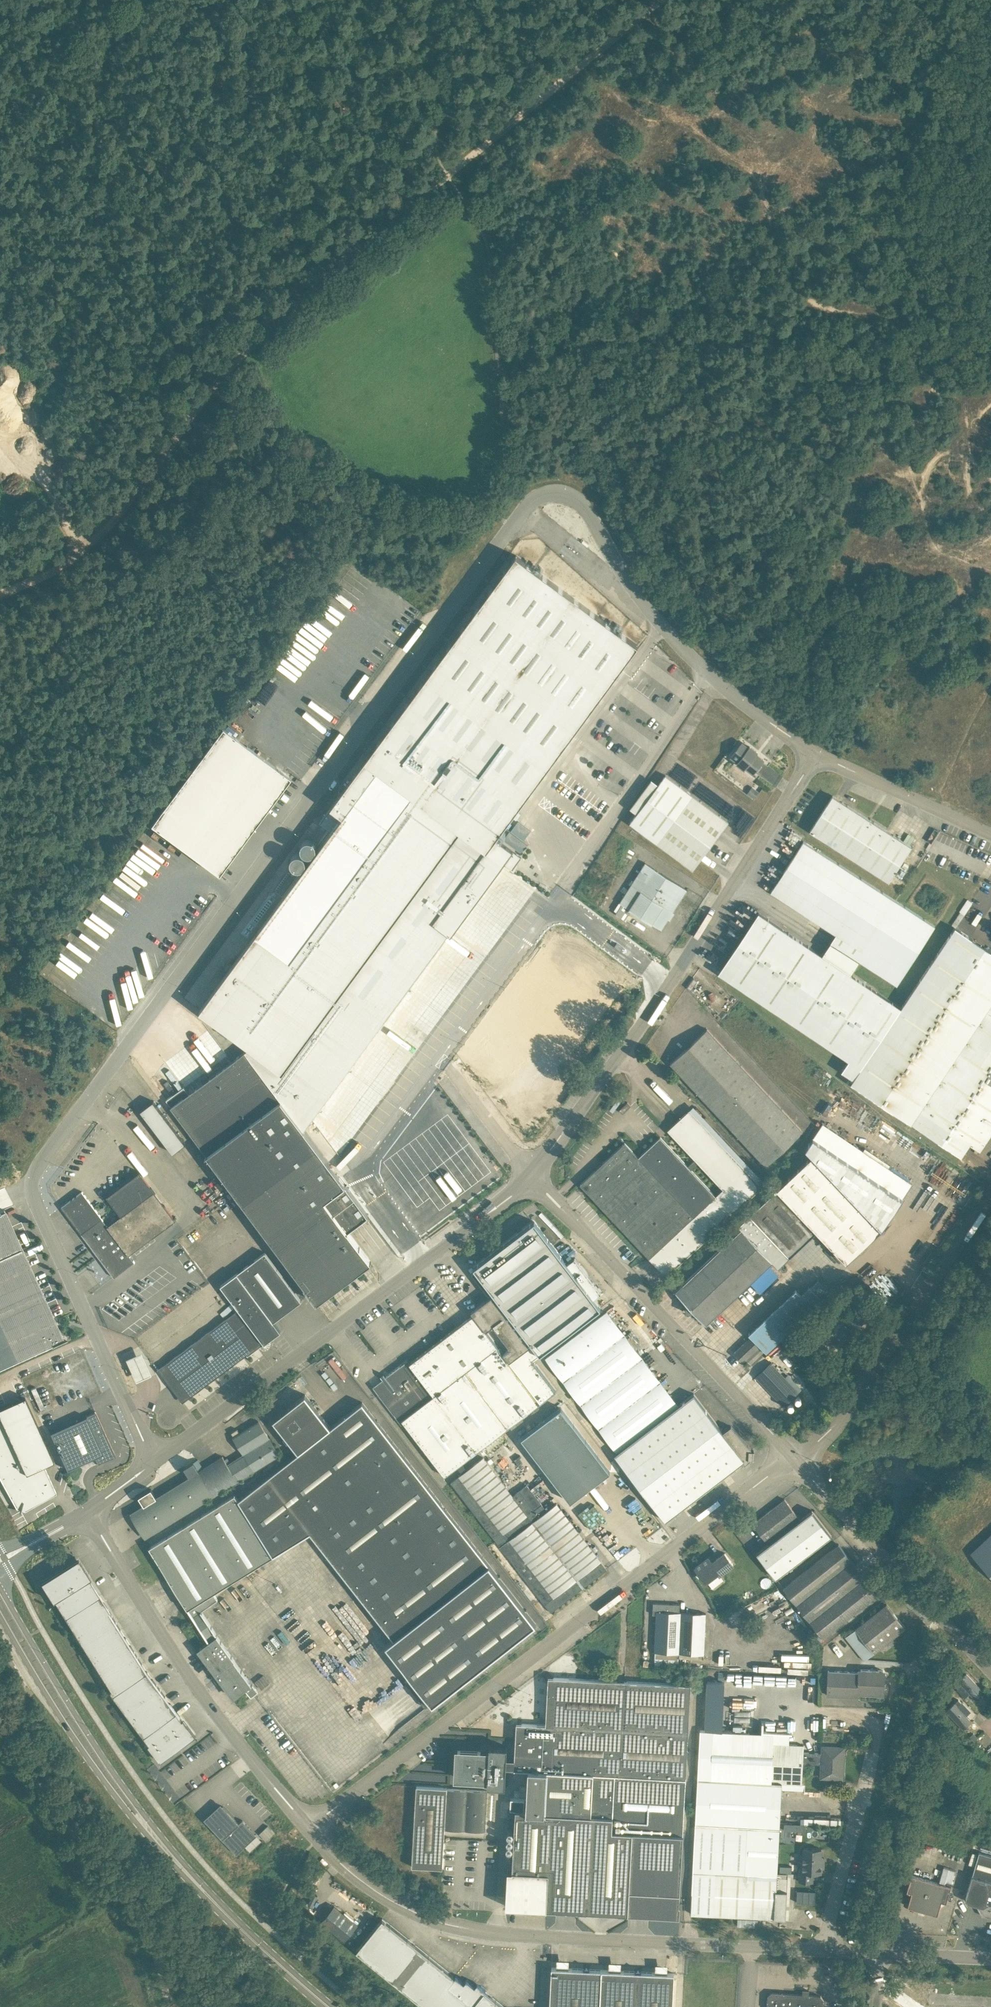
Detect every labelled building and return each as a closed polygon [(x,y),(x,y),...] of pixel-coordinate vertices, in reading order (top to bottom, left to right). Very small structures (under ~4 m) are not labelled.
[(249,1045),(251,1046),(245,1051),(304,1129),(325,1100),(502,861),(513,869),(522,856),(496,837),(638,644),(516,554),(320,821),(332,830),(200,1009),(249,1045)] [(290,777),(222,727),(150,823),(218,873),(290,777)] [(753,772),(763,760),(764,759),(756,753),(757,751),(750,746),(749,747),(742,742),(732,756),(738,761),(737,762),(744,768),(746,766),(753,772)] [(729,821),(666,774),(630,823),(693,869),(729,821)] [(759,791),(753,787),(748,793),(754,797),(759,791)] [(810,830),(889,881),(912,845),(833,795),(810,830)] [(510,832),(504,839),(522,852),(527,845),(510,832)] [(980,1150),(990,1134),(990,950),(955,926),(901,1007),(851,974),(860,960),(897,984),(935,925),(804,840),(771,891),(836,933),(822,954),(759,912),(719,972),(849,1059),(842,1070),(854,1078),(851,1082),(962,1156),(970,1143),(980,1150)] [(687,889),(646,862),(615,910),(617,911),(616,913),(625,919),(628,914),(649,927),(652,923),(662,929),(687,889)] [(117,870),(104,892),(127,906),(140,884),(117,870)] [(574,891),(562,911),(570,915),(582,896),(574,891)] [(965,913),(972,901),(967,898),(960,910),(965,913)] [(536,990),(484,1065),(504,1079),(555,1005),(562,1010),(579,985),(596,996),(601,988),(586,978),(589,973),(574,962),(578,955),(552,937),(522,980),(536,990)] [(670,1063),(766,1165),(803,1130),(707,1028),(670,1063)] [(317,1302),(371,1261),(372,1261),(360,1245),(348,1230),(369,1214),(304,1129),(245,1051),(171,1106),(317,1302)] [(505,1091),(538,1113),(554,1088),(521,1067),(505,1091)] [(434,1210),(494,1168),(480,1147),(475,1150),(470,1144),(473,1142),(435,1088),(410,1104),(431,1134),(411,1148),(430,1174),(435,1170),(439,1176),(420,1190),(434,1210)] [(153,1100),(141,1110),(174,1152),(186,1143),(153,1100)] [(628,1101),(619,1109),(623,1113),(631,1105),(628,1101)] [(580,1183),(650,1257),(666,1275),(762,1186),(690,1109),(668,1129),(723,1188),(716,1195),(661,1136),(639,1156),(625,1142),(580,1183)] [(385,1144),(392,1154),(405,1145),(398,1135),(385,1144)] [(812,1155),(747,1217),(786,1259),(816,1230),(846,1262),(882,1228),(912,1183),(856,1146),(847,1159),(813,1137),(806,1148),(812,1155)] [(150,1258),(186,1232),(179,1222),(162,1234),(160,1231),(176,1219),(140,1171),(107,1195),(122,1215),(108,1225),(82,1191),(62,1206),(115,1277),(135,1261),(130,1254),(140,1245),(150,1258)] [(202,1260),(251,1224),(233,1200),(185,1236),(202,1260)] [(64,1339),(64,1338),(63,1338),(5,1209),(4,1209),(5,1211),(0,1213),(0,1368),(64,1339)] [(739,1224),(742,1227),(675,1290),(688,1303),(686,1305),(686,1311),(690,1312),(692,1312),(694,1310),(707,1323),(722,1309),(750,1281),(760,1292),(779,1274),(769,1264),(773,1260),(778,1266),(786,1259),(746,1217),(739,1224)] [(497,1296),(490,1301),(474,1314),(410,1363),(408,1360),(373,1386),(402,1424),(404,1422),(445,1475),(556,1390),(532,1358),(533,1357),(540,1352),(540,1353),(593,1313),(601,1307),(594,1298),(602,1292),(575,1257),(568,1263),(535,1220),(474,1267),(476,1269),(472,1272),(489,1294),(493,1292),(497,1296)] [(159,1369),(183,1401),(247,1353),(248,1355),(265,1342),(265,1343),(270,1339),(281,1330),(274,1321),(302,1300),(265,1252),(221,1285),(239,1309),(159,1369)] [(849,1303),(836,1315),(852,1332),(865,1320),(849,1303)] [(547,1357),(582,1403),(642,1357),(624,1334),(625,1334),(607,1311),(606,1311),(547,1357)] [(838,1345),(852,1332),(836,1315),(819,1332),(831,1345),(838,1345)] [(760,1358),(767,1351),(752,1336),(734,1352),(743,1361),(746,1358),(752,1365),(760,1358)] [(142,1356),(147,1370),(155,1368),(150,1353),(142,1356)] [(582,1403),(618,1450),(678,1405),(642,1357),(582,1403)] [(756,1375),(784,1405),(804,1387),(789,1371),(785,1376),(771,1361),(756,1375)] [(615,1454),(666,1520),(743,1461),(745,1463),(752,1457),(754,1457),(754,1449),(753,1449),(732,1425),(723,1431),(694,1393),(615,1454)] [(239,1499),(235,1493),(150,1546),(188,1608),(209,1641),(199,1648),(219,1674),(216,1677),(219,1681),(222,1679),(235,1697),(245,1689),(251,1696),(258,1690),(253,1684),(252,1685),(235,1660),(236,1660),(201,1609),(217,1598),(213,1592),(311,1531),(395,1638),(386,1645),(412,1679),(407,1683),(425,1706),(431,1702),(432,1704),(536,1623),(363,1401),(331,1426),(305,1394),(273,1419),(299,1452),(239,1499)] [(0,1418),(0,1472),(18,1505),(25,1507),(46,1495),(47,1498),(56,1492),(44,1465),(54,1460),(25,1396),(0,1407),(0,1416),(1,1418),(0,1418)] [(561,1407),(522,1437),(571,1500),(610,1470),(561,1407)] [(95,1457),(98,1464),(105,1460),(111,1458),(110,1456),(112,1451),(114,1450),(96,1411),(50,1432),(67,1469),(95,1457)] [(244,1453),(235,1459),(245,1476),(254,1471),(255,1470),(280,1454),(259,1420),(259,1421),(240,1432),(238,1428),(232,1432),(234,1436),(244,1453)] [(131,1512),(146,1537),(147,1537),(215,1495),(245,1476),(235,1459),(228,1463),(223,1455),(203,1467),(198,1459),(185,1467),(190,1476),(157,1497),(152,1488),(140,1496),(145,1504),(131,1512)] [(607,1568),(557,1502),(547,1509),(527,1484),(513,1495),(484,1456),(451,1481),(551,1611),(607,1568)] [(753,1523),(768,1543),(757,1552),(776,1577),(832,1535),(812,1509),(800,1518),(785,1498),(753,1523)] [(967,1551),(990,1577),(990,1529),(967,1551)] [(839,1543),(784,1587),(823,1637),(878,1593),(839,1543)] [(708,1582),(733,1563),(725,1552),(712,1562),(708,1557),(696,1567),(708,1582)] [(53,1600),(54,1599),(114,1694),(150,1743),(149,1744),(161,1761),(197,1734),(184,1718),(183,1719),(148,1671),(89,1578),(90,1577),(78,1557),(41,1581),(53,1600)] [(656,1614),(655,1651),(704,1653),(706,1612),(680,1611),(680,1603),(653,1602),(653,1613),(656,1614)] [(865,1659),(874,1652),(906,1627),(887,1603),(846,1635),(856,1648),(865,1659)] [(827,1682),(885,1684),(885,1671),(883,1669),(861,1668),(859,1670),(859,1671),(828,1670),(827,1682)] [(962,1684),(970,1693),(975,1698),(983,1690),(966,1672),(958,1680),(962,1684)] [(679,1903),(692,1684),(554,1677),(548,1682),(546,1724),(522,1723),(516,1728),(515,1759),(507,1759),(508,1746),(490,1745),(489,1751),(458,1750),(457,1777),(488,1778),(488,1784),(506,1785),(506,1768),(529,1769),(527,1809),(524,1809),(525,1798),(511,1797),(510,1808),(516,1809),(513,1870),(508,1869),(506,1905),(546,1908),(680,1915),(680,1903),(679,1903)] [(721,1682),(720,1691),(729,1691),(730,1682),(721,1682)] [(884,1697),(885,1684),(827,1682),(827,1694),(829,1694),(858,1695),(858,1696),(859,1698),(882,1699),(884,1697)] [(958,1706),(962,1702),(959,1698),(954,1702),(946,1711),(963,1729),(972,1721),(969,1717),(958,1706)] [(803,1762),(803,1751),(804,1744),(773,1743),(774,1733),(700,1729),(698,1778),(782,1782),(802,1783),(803,1762)] [(445,1766),(446,1747),(469,1748),(470,1733),(438,1732),(437,1757),(441,1758),(441,1765),(445,1766)] [(970,1736),(974,1741),(978,1737),(974,1732),(970,1736)] [(803,1751),(803,1762),(822,1763),(821,1776),(842,1777),(844,1746),(823,1746),(822,1752),(803,1751)] [(696,1823),(691,1913),(776,1917),(777,1886),(788,1887),(788,1872),(778,1872),(779,1854),(782,1782),(698,1778),(696,1823)] [(443,1867),(444,1842),(445,1828),(485,1830),(487,1790),(447,1788),(417,1785),(412,1866),(443,1867)] [(240,1822),(224,1805),(207,1820),(223,1837),(236,1852),(257,1833),(243,1818),(240,1822)] [(260,1833),(263,1836),(267,1840),(275,1832),(268,1825),(260,1833)] [(927,1855),(937,1857),(939,1848),(929,1845),(927,1855)] [(803,1862),(801,1861),(800,1880),(813,1881),(813,1872),(824,1872),(824,1863),(821,1862),(822,1848),(804,1847),(803,1862)] [(979,1851),(966,1897),(968,1901),(976,1903),(980,1912),(990,1875),(990,1855),(979,1851)] [(946,1901),(951,1885),(956,1869),(944,1866),(939,1882),(912,1874),(907,1890),(912,1891),(908,1905),(937,1913),(941,1900),(946,1901)] [(980,1912),(982,1915),(990,1917),(990,1875),(980,1912)] [(814,1903),(815,1891),(797,1890),(796,1902),(814,1903)] [(322,1921),(345,1940),(358,1924),(334,1905),(322,1921)] [(481,1985),(480,1986),(476,1983),(475,1985),(467,1978),(464,1981),(456,1975),(455,1976),(383,1917),(357,1949),(428,2006),(504,2006),(505,2006),(485,1990),(486,1989),(481,1985)] [(606,1969),(618,1969),(618,1961),(607,1960),(606,1969)] [(550,2006),(673,2006),(674,1972),(552,1967),(550,2006)] [(767,2006),(824,2006),(824,1999),(821,1995),(809,1994),(809,1989),(803,1989),(802,1994),(772,1991),(768,1995),(767,2006)]
